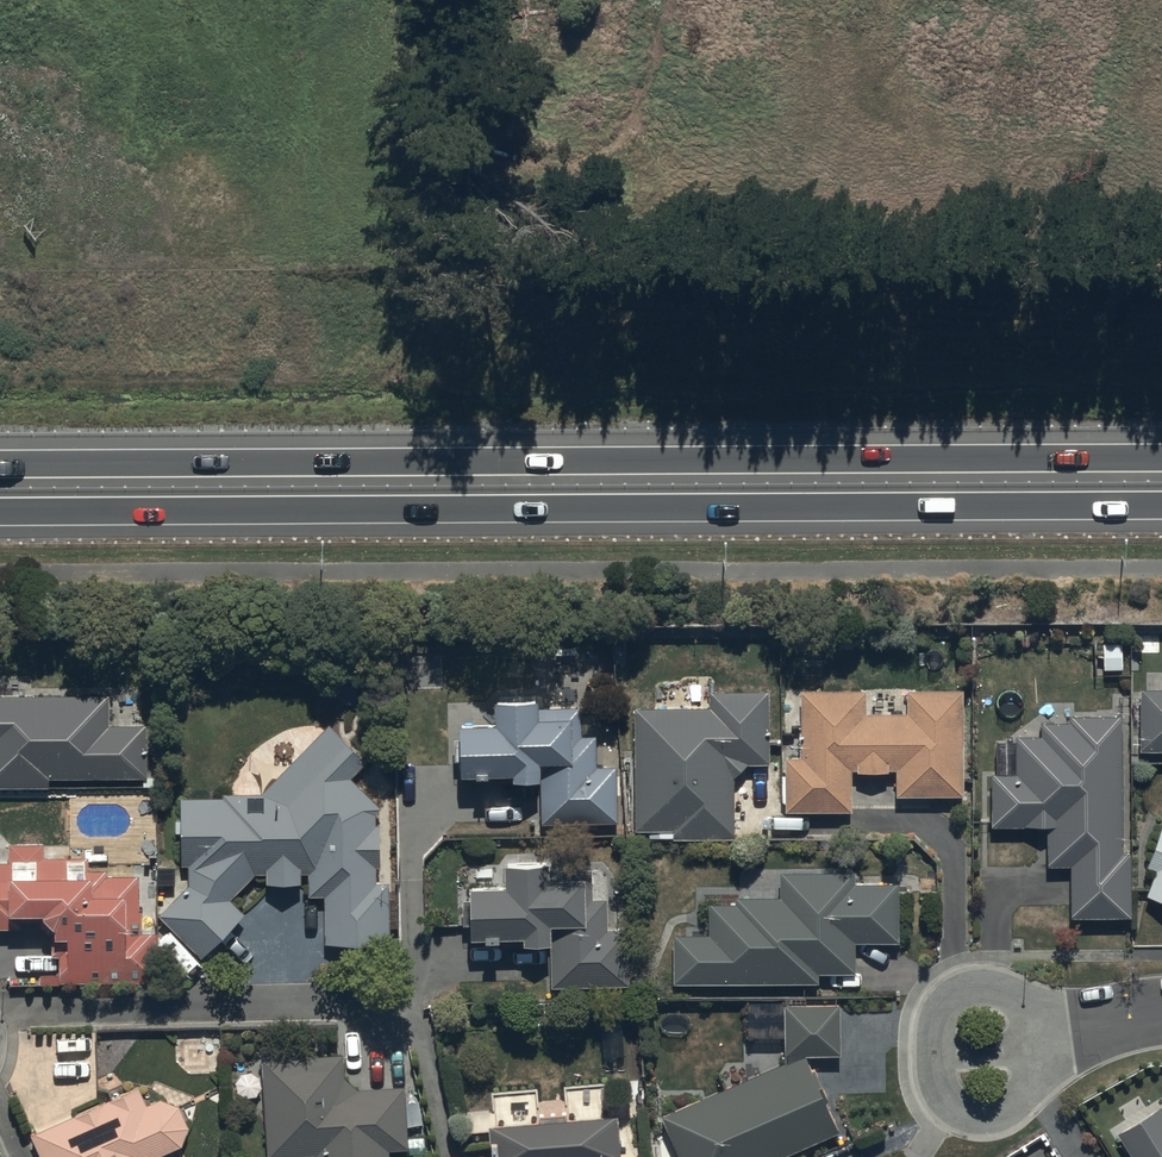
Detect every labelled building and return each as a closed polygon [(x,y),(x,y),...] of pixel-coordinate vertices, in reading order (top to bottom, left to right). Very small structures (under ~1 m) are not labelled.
[(1138,694),(1138,756),(1161,756),(1161,694),(1138,694)] [(865,696),(800,696),(800,763),(786,763),(786,817),(850,817),(850,776),(857,776),(857,779),(887,779),(887,777),(897,777),(897,800),(959,800),(959,696),(908,696),(908,719),(865,719),(865,696)] [(634,711),(634,834),(670,834),(670,843),(733,843),(733,784),(746,769),(767,769),(767,698),(707,698),(707,711),(634,711)] [(0,701),(0,790),(49,790),(49,782),(148,781),(147,730),(108,730),(108,700),(0,701)] [(535,704),(535,701),(493,702),(493,726),(459,727),(460,776),(511,775),(511,783),(539,782),(540,821),(616,819),(615,762),(595,763),(594,731),(580,731),(579,703),(535,704)] [(1119,859),(1119,722),(1067,722),(1067,727),(1040,727),(1040,741),(1016,742),(1016,778),(990,778),(990,831),(1042,830),(1042,871),(1071,871),(1071,923),(1129,923),(1129,859),(1119,859)] [(183,804),(184,867),(190,867),(190,889),(160,919),(204,961),(245,918),(230,904),(255,878),(266,877),(267,890),(302,890),(302,878),(309,878),(310,900),(326,899),(327,953),(348,953),(348,964),(371,963),(371,953),(390,953),(390,933),(398,933),(398,898),(388,898),(388,888),(377,889),(376,873),(381,873),(380,829),(374,829),(374,819),(381,812),(351,782),(366,767),(329,731),(262,799),(223,799),(223,803),(183,804)] [(1160,833),(1145,872),(1155,876),(1145,903),(1161,909),(1161,834),(1160,833)] [(0,869),(0,933),(22,933),(22,925),(43,925),(44,941),(52,941),(52,961),(60,961),(60,979),(37,979),(37,988),(159,986),(158,937),(142,937),(142,915),(138,915),(138,880),(108,880),(108,876),(88,876),(88,863),(46,863),(46,849),(10,850),(10,868),(0,869)] [(503,889),(468,889),(469,899),(461,899),(461,923),(468,923),(469,939),(519,938),(519,946),(550,946),(551,985),(626,984),(625,924),(606,924),(606,895),(591,896),(590,867),(547,868),(547,866),(502,867),(503,889)] [(708,940),(671,940),(671,989),(817,989),(817,978),(853,979),(853,948),(896,948),(896,890),(852,890),(852,878),(779,878),(779,902),(735,902),(735,908),(708,908),(708,940)] [(658,1122),(674,1156),(795,1156),(840,1137),(806,1062),(838,1062),(837,1011),(783,1012),(784,1068),(658,1122)] [(263,1064),(267,1156),(391,1156),(406,1156),(403,1092),(359,1094),(346,1084),(345,1061),(263,1064)] [(33,1140),(41,1156),(170,1156),(181,1152),(190,1132),(181,1110),(159,1105),(148,1110),(140,1092),(33,1140)] [(1158,1112),(1116,1139),(1128,1156),(1161,1156),(1161,1119),(1158,1112)] [(487,1137),(488,1156),(618,1156),(616,1128),(487,1137)]
